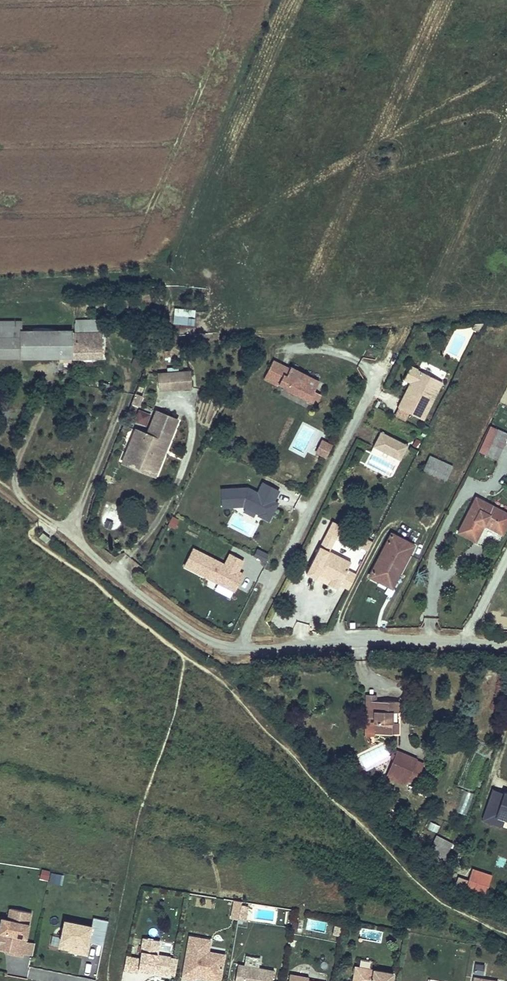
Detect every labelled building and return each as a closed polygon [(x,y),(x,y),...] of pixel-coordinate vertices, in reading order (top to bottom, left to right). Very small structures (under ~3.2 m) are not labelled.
[(195,326),(196,310),(175,308),(174,325),(195,326)] [(102,357),(102,333),(102,320),(75,320),(76,333),(72,333),(72,330),(59,330),(59,357),(60,357),(72,357),(102,357)] [(21,331),(21,321),(0,321),(0,337),(21,337),(21,331)] [(479,331),(483,322),(474,323),(472,328),(479,331)] [(59,357),(59,330),(33,331),(33,358),(59,357)] [(33,358),(33,331),(21,331),(21,337),(21,358),(33,358)] [(21,337),(0,337),(0,358),(21,358),(21,337)] [(319,381),(291,367),(290,369),(273,361),(265,377),(279,384),(286,388),(286,389),(309,401),(314,391),(319,381)] [(423,420),(442,382),(411,366),(404,379),(411,382),(413,384),(412,386),(409,385),(398,407),(423,420)] [(191,373),(172,375),(173,390),(192,389),(191,373)] [(172,375),(161,375),(162,390),(173,390),(172,375)] [(279,384),(265,377),(264,379),(277,387),(279,384)] [(316,405),(322,395),(314,391),(309,401),(316,405)] [(149,426),(151,412),(139,411),(137,424),(149,426)] [(178,421),(158,413),(149,436),(137,431),(126,458),(136,463),(138,459),(149,463),(147,467),(158,472),(164,456),(161,455),(164,446),(168,448),(178,421)] [(506,437),(506,433),(490,426),(479,452),(497,459),(506,437)] [(400,460),(408,445),(381,432),(373,447),(400,460)] [(323,455),(328,444),(322,441),(317,452),(323,455)] [(326,457),(332,446),(328,444),(323,455),(326,457)] [(447,480),(452,466),(430,456),(424,470),(447,480)] [(136,463),(126,458),(124,463),(156,476),(158,472),(147,467),(149,463),(138,459),(136,463)] [(221,489),(222,507),(244,506),(257,513),(256,515),(269,521),(278,502),(275,500),(280,490),(263,482),(258,493),(249,489),(221,489)] [(506,525),(506,514),(476,498),(459,532),(476,541),(484,524),(502,533),(506,525)] [(178,520),(173,517),(169,526),(174,528),(178,520)] [(335,540),(342,527),(333,522),(326,535),(335,540)] [(399,573),(414,545),(392,534),(370,576),(390,586),(397,572),(399,573)] [(347,570),(351,562),(329,551),(335,540),(326,535),(306,574),(315,579),(318,574),(330,581),(328,585),(337,590),(340,585),(348,590),(356,574),(347,570)] [(368,551),(372,542),(363,537),(359,547),(368,551)] [(194,549),(186,566),(234,591),(243,574),(238,572),(244,561),(230,554),(224,565),(194,549)] [(257,550),(254,556),(265,561),(268,555),(257,550)] [(392,587),(399,573),(397,572),(390,586),(392,587)] [(330,581),(318,574),(315,579),(328,585),(330,581)] [(392,722),(392,712),(398,712),(398,702),(367,701),(367,717),(375,717),(375,733),(398,733),(398,722),(392,722)] [(372,741),(370,740),(369,735),(364,735),(364,739),(365,741),(368,745),(370,745),(372,741)] [(406,785),(417,760),(397,751),(396,754),(394,759),(386,776),(406,785)] [(415,785),(424,763),(417,760),(407,781),(415,785)] [(497,816),(504,793),(493,789),(483,821),(503,827),(506,819),(497,816)] [(466,816),(473,794),(464,791),(456,812),(466,816)] [(504,793),(497,816),(506,819),(506,794),(504,793)] [(444,859),(453,843),(444,839),(441,844),(434,841),(428,853),(435,856),(436,855),(444,859)] [(485,897),(492,875),(473,869),(469,880),(458,877),(456,884),(465,890),(485,897)] [(50,873),(43,872),(41,881),(48,882),(50,873)] [(64,876),(53,874),(51,883),(62,885),(64,876)] [(237,921),(241,902),(232,900),(229,919),(237,921)] [(246,921),(248,906),(246,906),(245,911),(240,910),(238,920),(246,921)] [(12,951),(11,954),(22,956),(22,953),(25,941),(31,913),(10,908),(8,920),(1,919),(0,926),(0,949),(6,950),(12,951)] [(91,926),(88,943),(102,946),(107,921),(93,918),(91,926)] [(59,948),(86,953),(88,943),(91,926),(64,920),(59,948)] [(334,926),(332,935),(339,937),(341,928),(334,926)] [(137,969),(175,976),(178,960),(170,959),(170,957),(157,955),(160,941),(144,938),(131,935),(125,971),(136,973),(137,969)] [(210,940),(189,936),(182,979),(194,980),(195,977),(195,974),(198,974),(198,972),(204,974),(204,976),(220,978),(224,958),(207,955),(210,940)] [(22,953),(32,955),(35,943),(25,941),(22,953)] [(238,964),(235,980),(272,980),(274,970),(259,968),(261,960),(245,957),(244,965),(238,964)] [(475,964),(474,974),(481,975),(483,965),(475,964)] [(393,973),(355,966),(353,980),(392,980),(393,973)] [(198,972),(198,974),(195,974),(195,977),(217,980),(220,980),(220,978),(204,976),(204,974),(198,972)]
